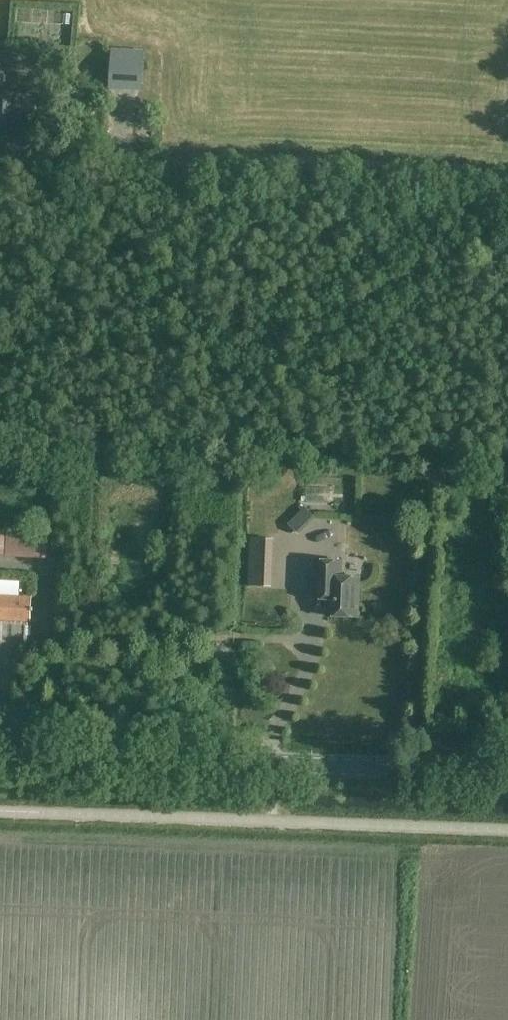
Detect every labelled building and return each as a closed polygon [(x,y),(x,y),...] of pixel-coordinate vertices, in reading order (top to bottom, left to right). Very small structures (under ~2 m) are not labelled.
[(139,82),(140,60),(141,43),(113,42),(112,59),(110,81),(139,82)] [(10,123),(21,123),(36,124),(37,103),(22,102),(11,102),(0,101),(0,130),(10,130),(10,123)] [(305,506),(288,523),(299,534),(316,518),(305,506)] [(42,533),(32,533),(31,557),(41,557),(42,533)] [(357,615),(359,575),(341,575),(341,560),(313,558),(311,597),(325,598),(325,614),(357,615)] [(30,620),(31,596),(0,595),(0,619),(30,620)]
